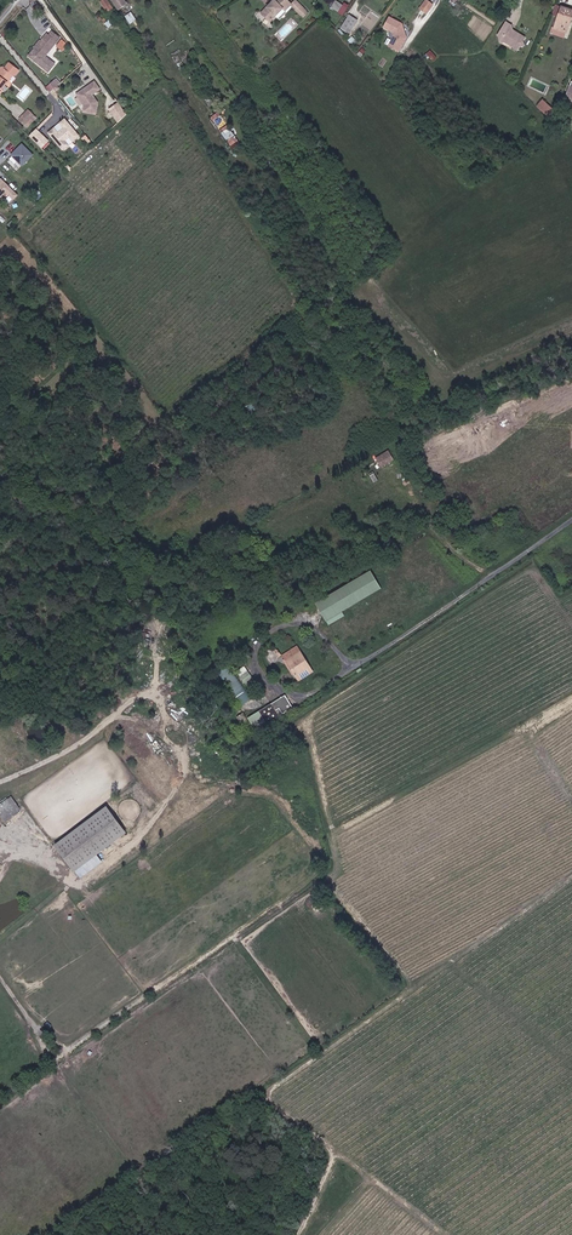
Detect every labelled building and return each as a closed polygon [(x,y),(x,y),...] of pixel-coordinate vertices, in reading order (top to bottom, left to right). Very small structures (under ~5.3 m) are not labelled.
[(105,9),(110,5),(106,0),(103,0),(100,2),(105,9)] [(119,9),(126,4),(124,0),(113,0),(119,9)] [(274,0),(275,1),(262,13),(271,23),(283,11),(286,12),(293,7),(301,18),(307,14),(295,2),(291,5),(286,0),(274,0)] [(344,14),(349,4),(344,2),(343,3),(337,0),(336,0),(332,9),(344,14)] [(428,1),(421,11),(428,16),(435,7),(428,1)] [(552,29),(550,34),(566,40),(571,23),(569,22),(571,19),(571,12),(557,8),(553,17),(556,18),(559,19),(555,30),(552,29)] [(131,23),(138,19),(132,11),(126,15),(131,23)] [(382,27),(394,34),(387,46),(399,52),(407,38),(402,23),(388,16),(382,27)] [(351,33),(359,22),(354,18),(352,21),(349,19),(343,27),(351,33)] [(509,28),(502,24),(495,37),(498,44),(505,43),(509,45),(509,48),(516,52),(519,48),(522,47),(521,44),(523,40),(508,31),(509,28)] [(27,55),(47,70),(53,63),(43,55),(58,36),(50,30),(47,34),(45,32),(27,55)] [(61,38),(56,44),(61,49),(66,42),(61,38)] [(559,51),(571,56),(571,48),(561,45),(559,51)] [(426,54),(433,61),(437,57),(431,50),(426,54)] [(2,87),(1,86),(12,72),(14,73),(18,68),(9,60),(4,65),(3,64),(0,67),(0,90),(2,87)] [(57,78),(52,83),(56,87),(61,82),(57,78)] [(86,110),(98,111),(99,100),(94,92),(102,87),(96,80),(89,85),(89,87),(87,89),(84,88),(79,92),(87,103),(86,110)] [(542,100),(535,107),(545,116),(552,109),(542,100)] [(126,114),(117,103),(108,110),(117,121),(126,114)] [(20,115),(26,121),(34,112),(30,109),(28,111),(26,109),(20,115)] [(68,140),(72,136),(76,140),(82,135),(79,131),(72,123),(68,118),(63,122),(67,127),(61,132),(57,128),(52,132),(66,149),(71,144),(68,140)] [(229,145),(238,141),(231,126),(222,130),(229,145)] [(52,139),(40,127),(33,134),(45,146),(52,139)] [(24,142),(13,153),(24,164),(35,153),(24,142)] [(0,181),(0,198),(8,190),(16,197),(20,193),(12,185),(4,177),(0,181)] [(389,450),(376,456),(381,467),(394,461),(389,450)] [(328,624),(383,591),(372,573),(317,606),(328,624)] [(309,673),(302,661),(304,659),(298,649),(284,657),(298,680),(309,673)] [(299,683),(313,674),(304,659),(302,661),(309,673),(298,680),(299,683)] [(245,665),(237,670),(246,683),(254,678),(245,665)] [(243,687),(234,693),(243,704),(251,698),(243,687)] [(284,713),(292,706),(284,697),(277,702),(284,713)] [(277,702),(274,705),(282,714),(284,713),(277,702)] [(18,813),(15,807),(17,806),(12,796),(0,803),(0,814),(4,821),(18,813)] [(76,872),(127,833),(107,807),(56,846),(76,872)]
